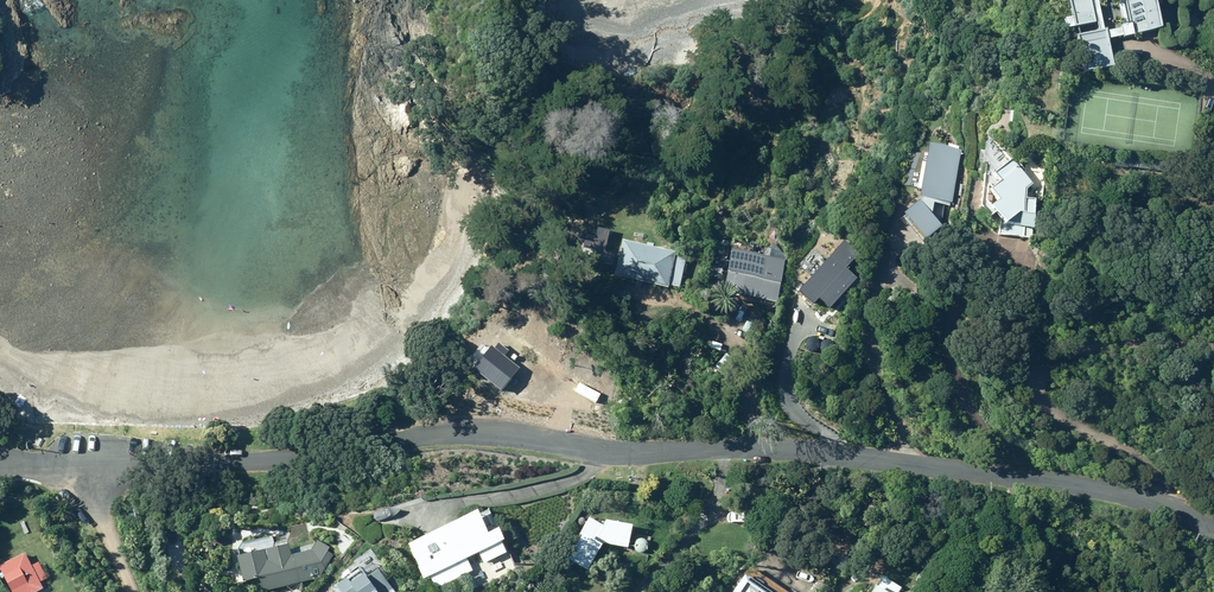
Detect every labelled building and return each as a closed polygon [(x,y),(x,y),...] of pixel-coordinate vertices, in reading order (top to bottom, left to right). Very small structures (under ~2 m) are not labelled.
[(1073,15),(1065,17),(1067,26),(1094,20),(1096,29),(1076,33),(1080,52),(1110,45),(1107,28),(1105,29),(1098,0),(1070,0),(1073,15)] [(1124,15),(1145,10),(1147,17),(1159,15),(1156,0),(1120,0),(1124,15)] [(1035,198),(1025,197),(1026,188),(1031,185),(989,133),(981,205),(990,216),(996,210),(1001,216),(999,233),(1031,237),(1035,198)] [(960,153),(927,147),(918,199),(950,205),(960,153)] [(916,203),(901,215),(923,243),(938,231),(916,203)] [(603,250),(607,230),(597,228),(594,239),(583,237),(581,246),(589,248),(587,259),(611,264),(614,253),(603,250)] [(636,240),(641,241),(645,238),(647,234),(644,229),(639,228),(635,230),(634,235),(636,240)] [(579,241),(580,232),(570,232),(570,240),(579,241)] [(674,252),(621,239),(613,274),(666,287),(667,284),(678,287),(685,258),(673,255),(674,252)] [(839,245),(797,294),(812,306),(816,301),(828,311),(856,279),(847,271),(857,260),(839,245)] [(723,293),(777,304),(786,263),(732,251),(723,293)] [(471,368),(500,391),(518,368),(503,356),(508,350),(498,342),(494,347),(490,344),(471,368)] [(474,511),(407,544),(418,567),(416,568),(421,578),(429,575),(435,588),(471,570),(465,558),(477,552),(483,563),(504,552),(499,542),(502,541),(496,529),(485,534),(474,511)] [(566,560),(587,570),(601,542),(627,546),(631,525),(603,521),(601,525),(587,518),(566,560)] [(242,582),(258,577),(262,591),(265,591),(320,578),(333,556),(325,552),(328,547),(316,540),(309,550),(290,556),(287,543),(274,546),(271,535),(249,541),(252,552),(235,556),(242,582)] [(14,591),(37,591),(44,588),(41,582),(48,578),(39,561),(33,565),(26,553),(1,566),(14,591)] [(372,562),(360,570),(358,568),(335,584),(340,591),(393,591),(372,562)] [(732,591),(769,591),(744,575),(732,591)] [(898,586),(884,578),(878,588),(874,586),(870,591),(894,591),(898,586)]
